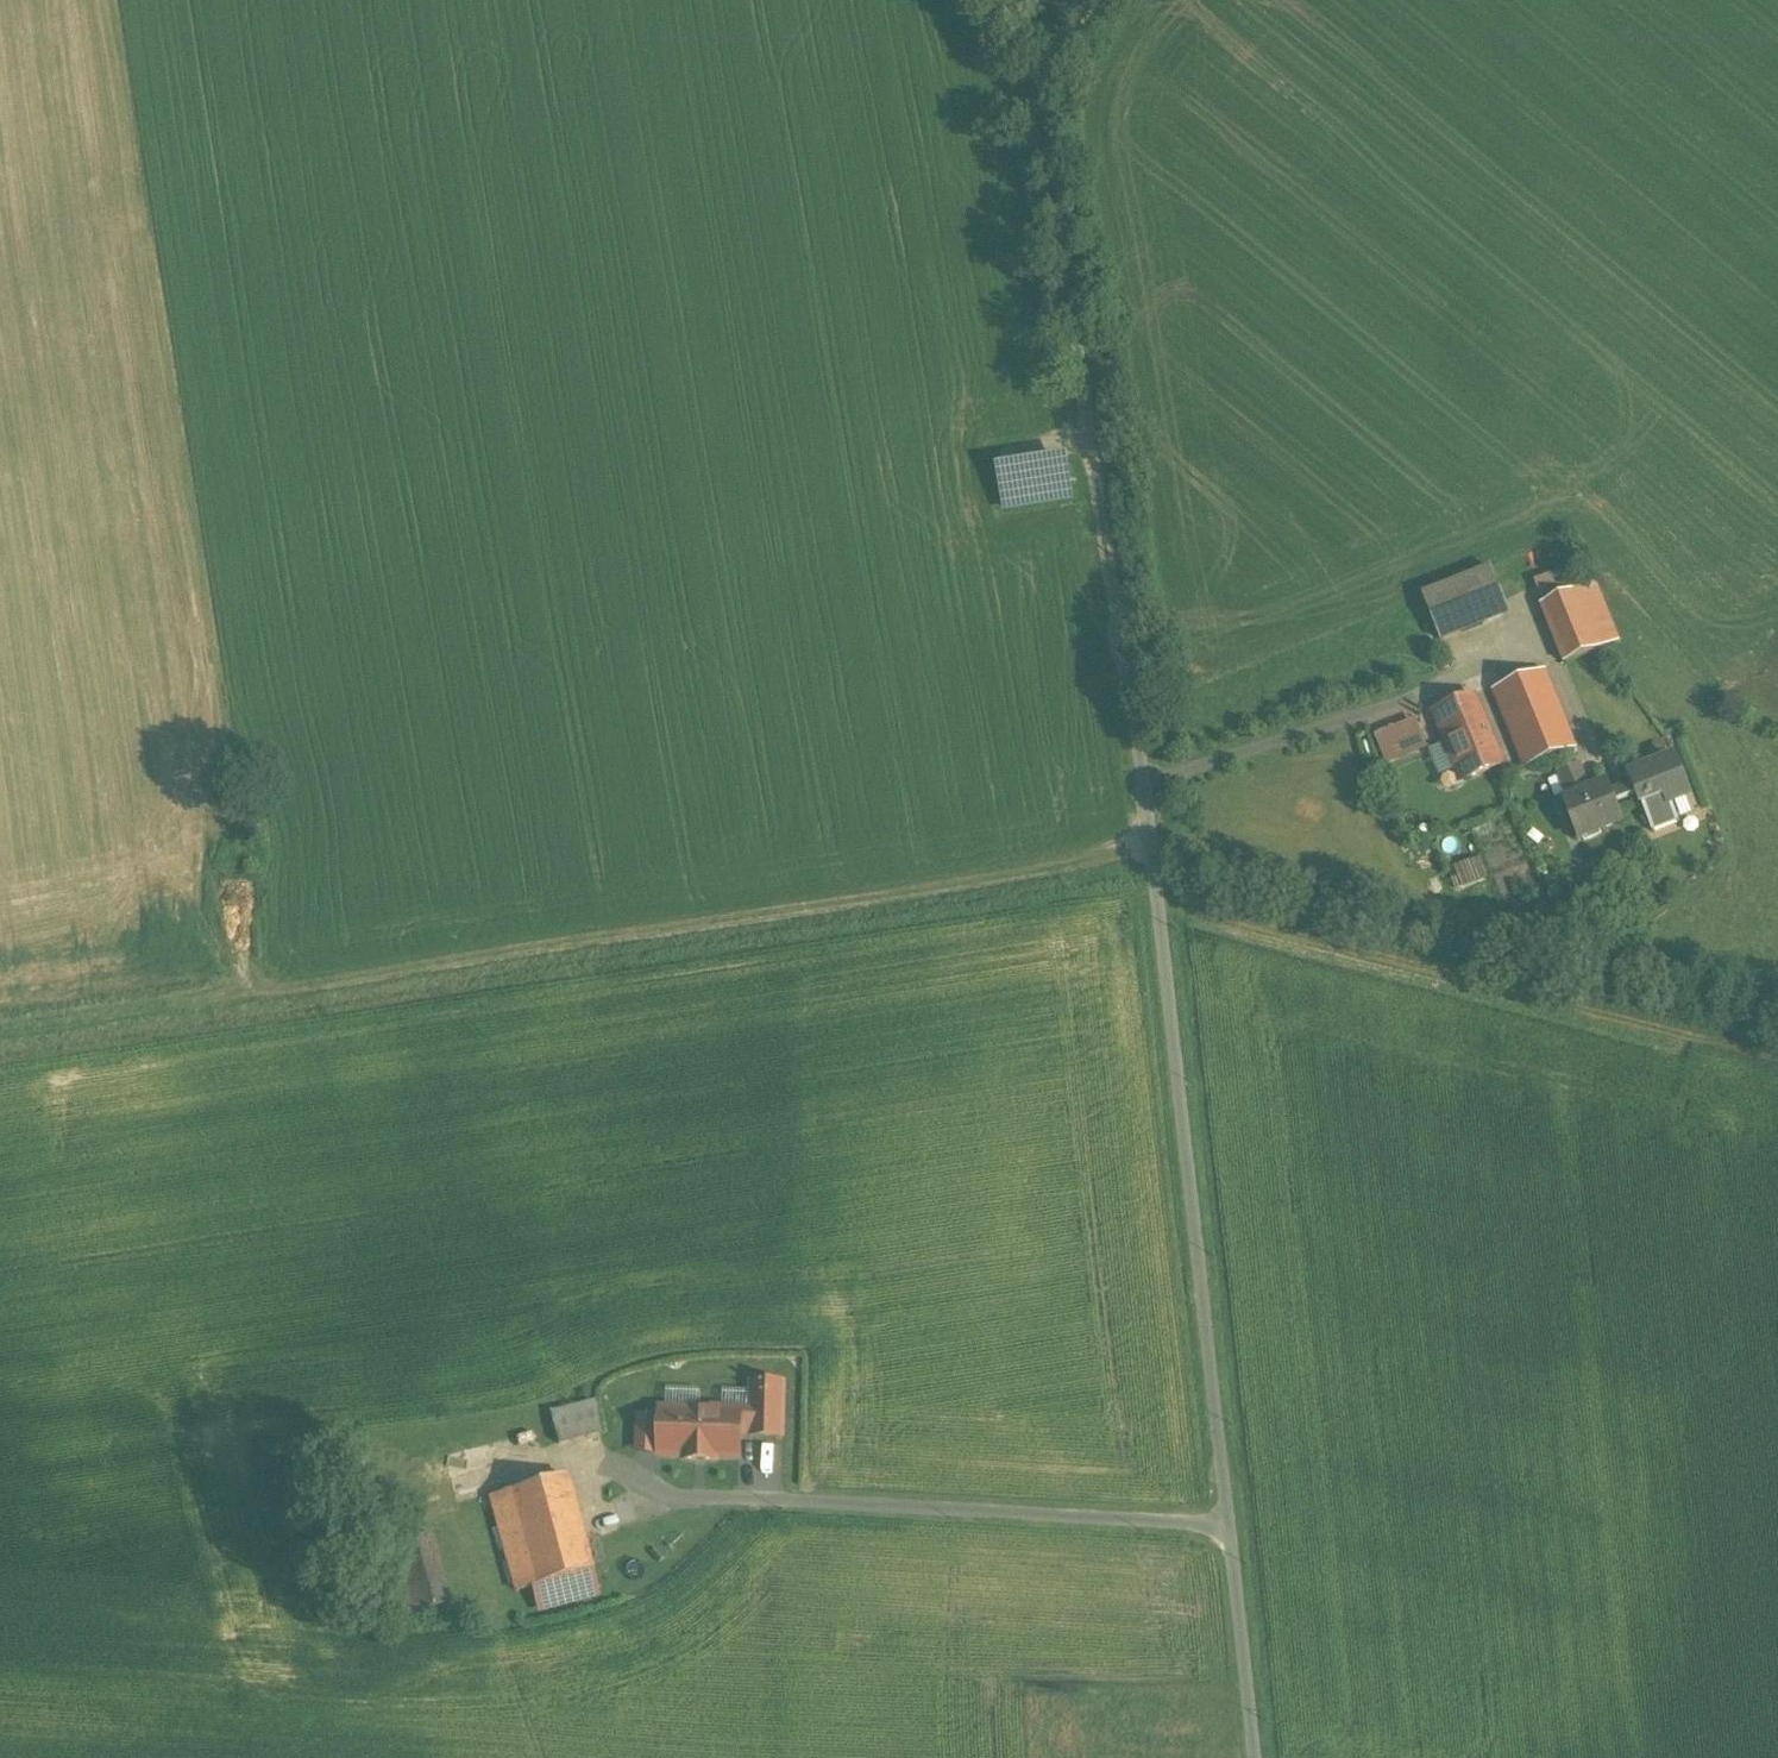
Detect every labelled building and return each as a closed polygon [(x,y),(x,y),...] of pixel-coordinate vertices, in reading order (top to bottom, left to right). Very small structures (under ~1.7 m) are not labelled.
[(1075,501),(1067,455),(996,467),(1004,514),(1075,501)] [(1492,569),(1423,596),(1441,641),(1509,614),(1492,569)] [(1533,584),(1541,606),(1577,591),(1569,569),(1533,584)] [(1577,591),(1541,606),(1565,664),(1601,650),(1619,642),(1595,583),(1577,591)] [(1473,697),(1435,713),(1463,782),(1501,766),(1473,697)] [(1422,747),(1414,725),(1379,739),(1388,762),(1422,747)] [(1663,763),(1649,769),(1630,776),(1633,785),(1638,796),(1653,834),(1655,833),(1654,831),(1676,822),(1677,824),(1679,824),(1671,804),(1690,797),(1683,779),(1674,758),(1663,763)] [(1564,802),(1579,840),(1623,823),(1608,785),(1589,792),(1578,765),(1559,773),(1570,800),(1564,802)] [(752,1383),(751,1413),(750,1434),(750,1436),(782,1437),(784,1384),(752,1383)] [(596,1404),(551,1416),(559,1446),(604,1434),(596,1404)] [(700,1412),(661,1411),(660,1456),(685,1457),(685,1460),(716,1461),(716,1458),(739,1458),(740,1434),(750,1434),(751,1413),(723,1412),(723,1408),(701,1407),(700,1412)] [(657,1418),(638,1418),(637,1452),(656,1452),(657,1418)] [(565,1478),(490,1498),(516,1592),(533,1587),(539,1609),(595,1594),(588,1572),(591,1571),(589,1563),(582,1540),(565,1478)] [(430,1535),(391,1545),(411,1615),(450,1605),(430,1535)]
